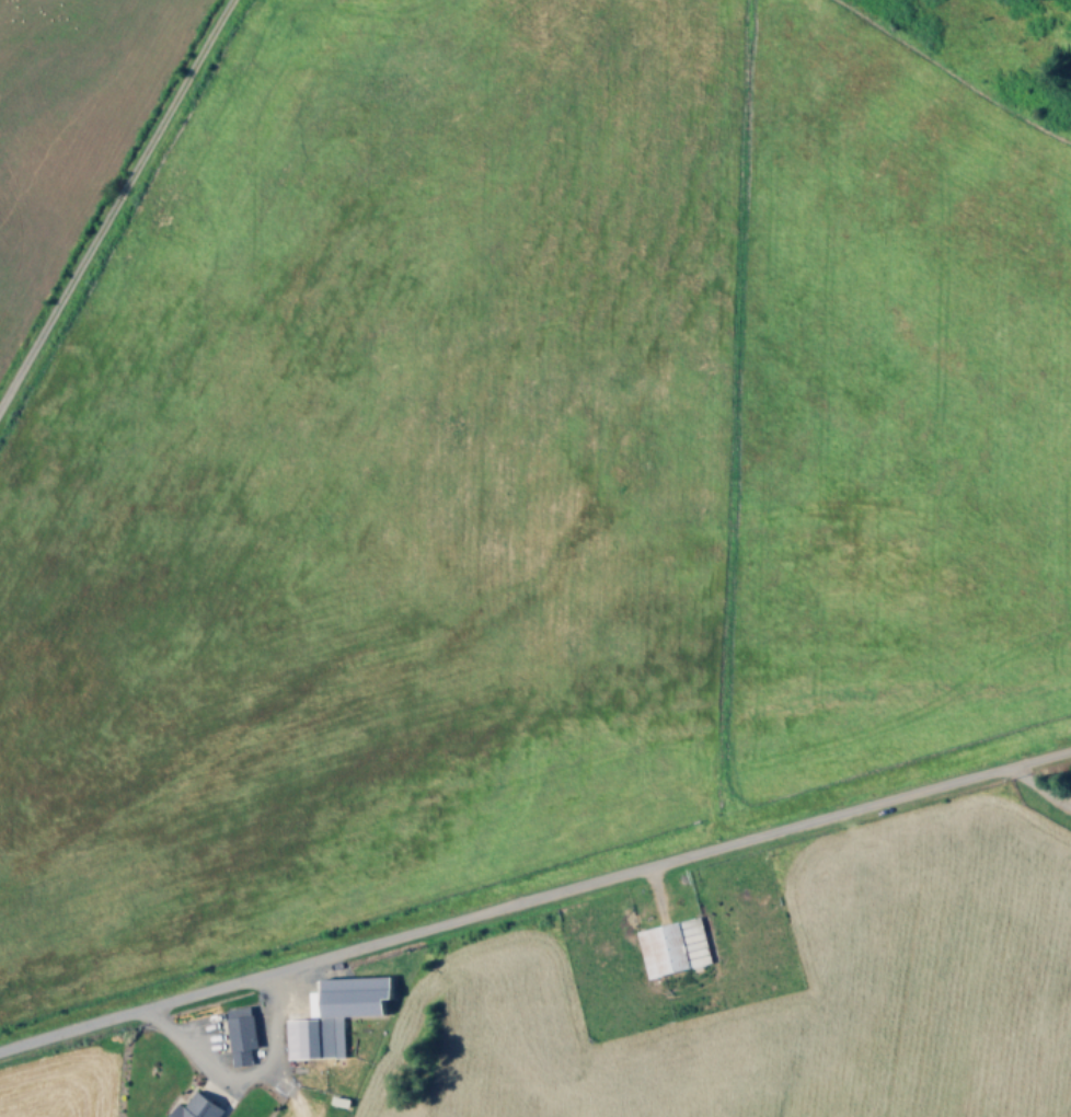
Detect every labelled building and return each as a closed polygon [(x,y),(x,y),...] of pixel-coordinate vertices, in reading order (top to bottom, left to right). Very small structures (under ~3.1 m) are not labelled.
[(649,978),(712,964),(701,917),(639,931),(649,978)] [(345,1056),(344,1016),(389,1015),(388,999),(394,998),(393,977),(320,979),(321,1018),(287,1019),(288,1059),(345,1056)] [(253,1064),(251,1048),(258,1047),(252,1006),(226,1010),(234,1067),(253,1064)] [(198,1090),(186,1107),(182,1103),(172,1116),(220,1116),(226,1109),(198,1090)]
